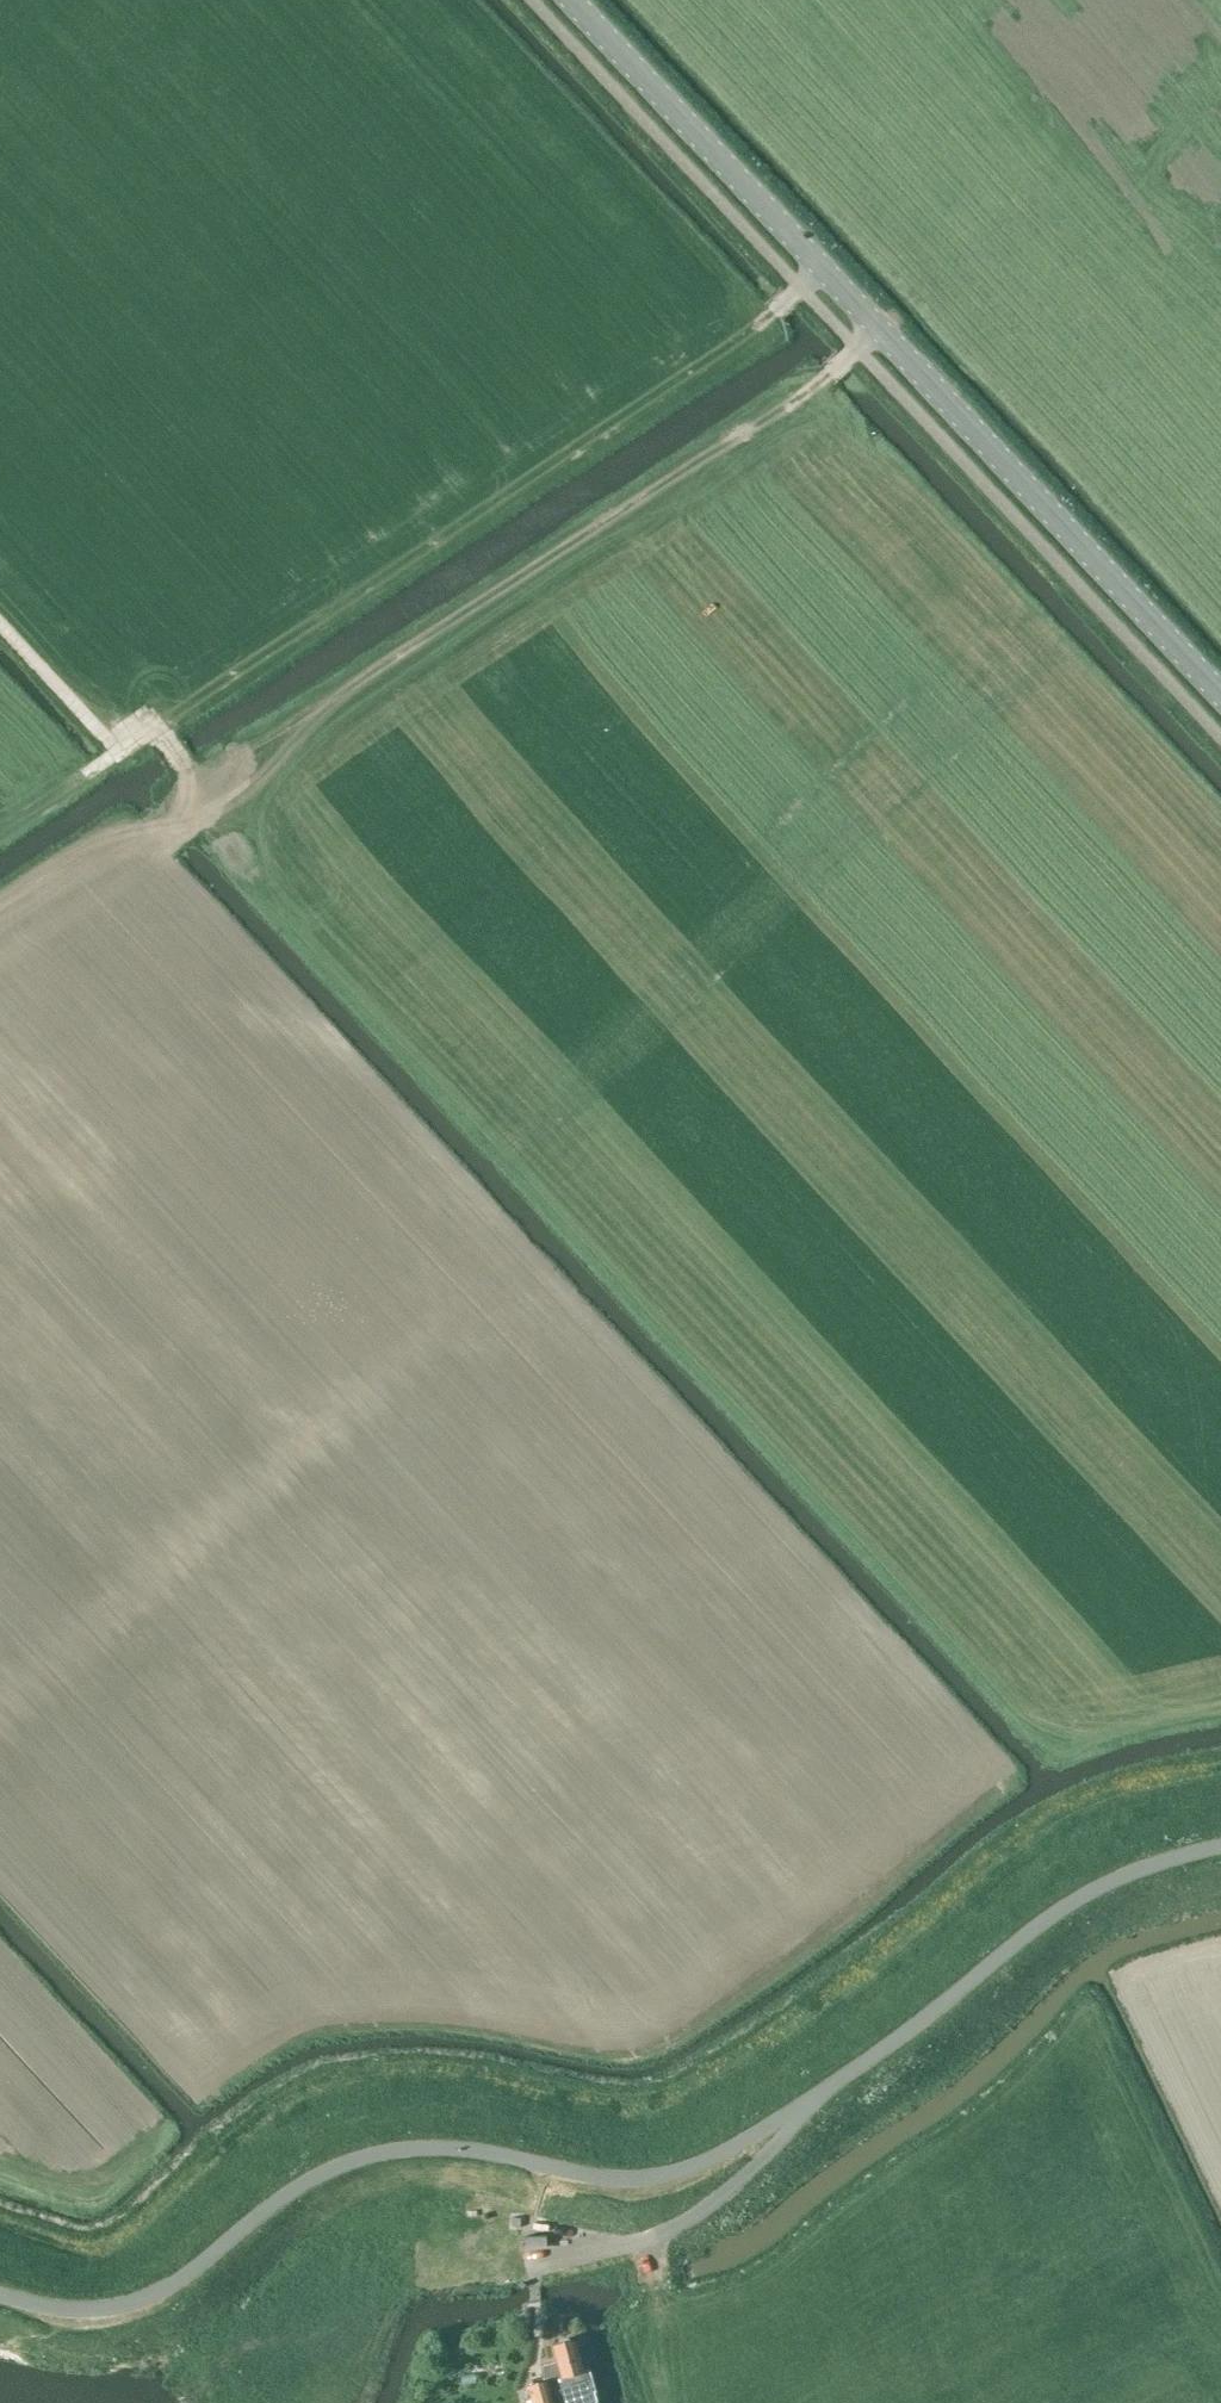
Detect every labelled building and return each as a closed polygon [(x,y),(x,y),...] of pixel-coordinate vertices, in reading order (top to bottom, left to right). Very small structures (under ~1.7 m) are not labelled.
[(530,2386),(535,2402),(597,2402),(599,2400),(590,2370),(585,2372),(576,2341),(556,2346),(560,2363),(544,2367),(548,2381),(530,2386)]
